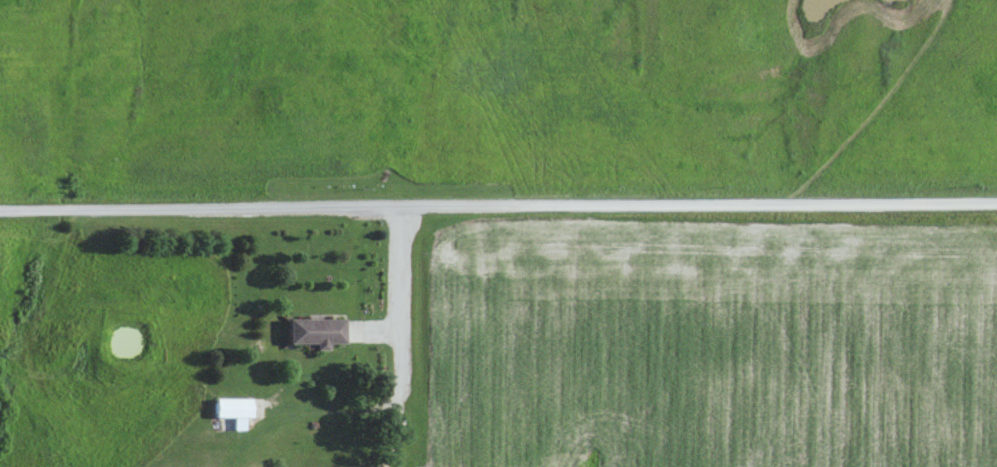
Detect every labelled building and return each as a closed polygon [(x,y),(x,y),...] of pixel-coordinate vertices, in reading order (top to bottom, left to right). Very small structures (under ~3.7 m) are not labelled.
[(318,343),(318,349),(329,349),(329,343),(346,342),(346,320),(292,321),(292,343),(318,343)]
